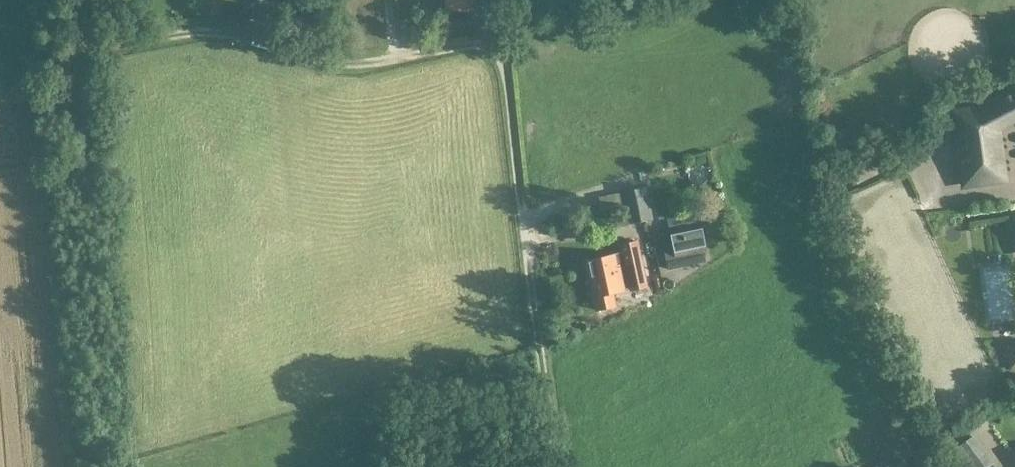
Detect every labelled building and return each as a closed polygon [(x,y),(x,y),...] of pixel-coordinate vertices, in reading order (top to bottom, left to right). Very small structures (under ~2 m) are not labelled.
[(446,12),(480,10),(480,0),(445,0),(446,12)] [(998,126),(1014,117),(1014,118),(1014,89),(977,108),(953,111),(963,184),(1005,178),(998,126)] [(624,208),(647,203),(644,189),(621,194),(624,208)] [(647,203),(624,208),(627,225),(651,221),(647,203)] [(703,263),(701,253),(703,253),(698,224),(668,230),(670,238),(660,240),(666,270),(703,263)] [(613,257),(585,263),(595,312),(612,308),(610,294),(622,291),(622,290),(628,289),(628,292),(645,288),(636,243),(619,246),(621,257),(613,259),(613,257)] [(992,463),(993,462),(983,449),(959,465),(961,466),(995,466),(992,463)]
